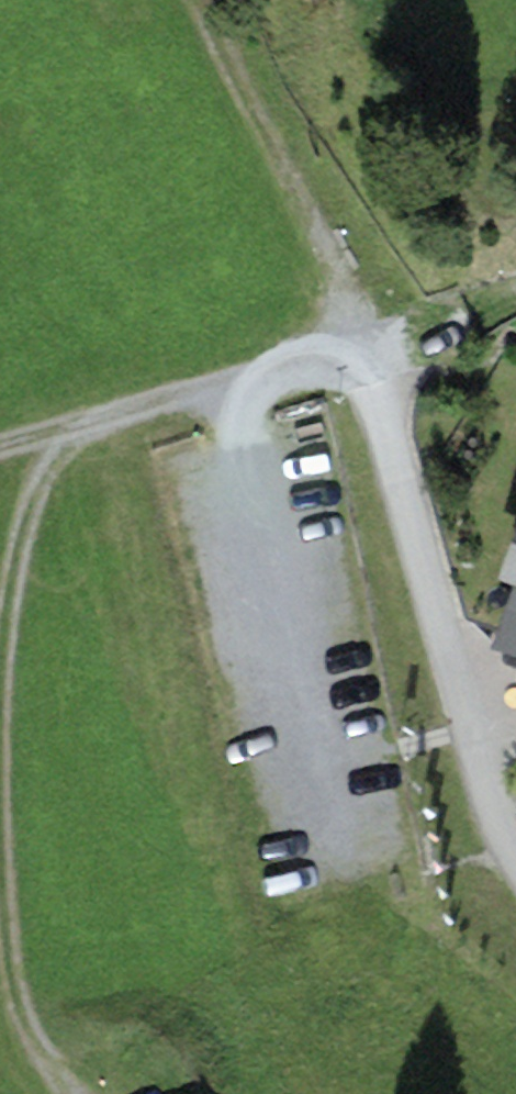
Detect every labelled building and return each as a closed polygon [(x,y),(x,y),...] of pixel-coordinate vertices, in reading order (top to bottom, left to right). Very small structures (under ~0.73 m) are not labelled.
[(496,577),(515,584),(515,528),(496,577)] [(495,646),(515,654),(515,590),(495,646)]
